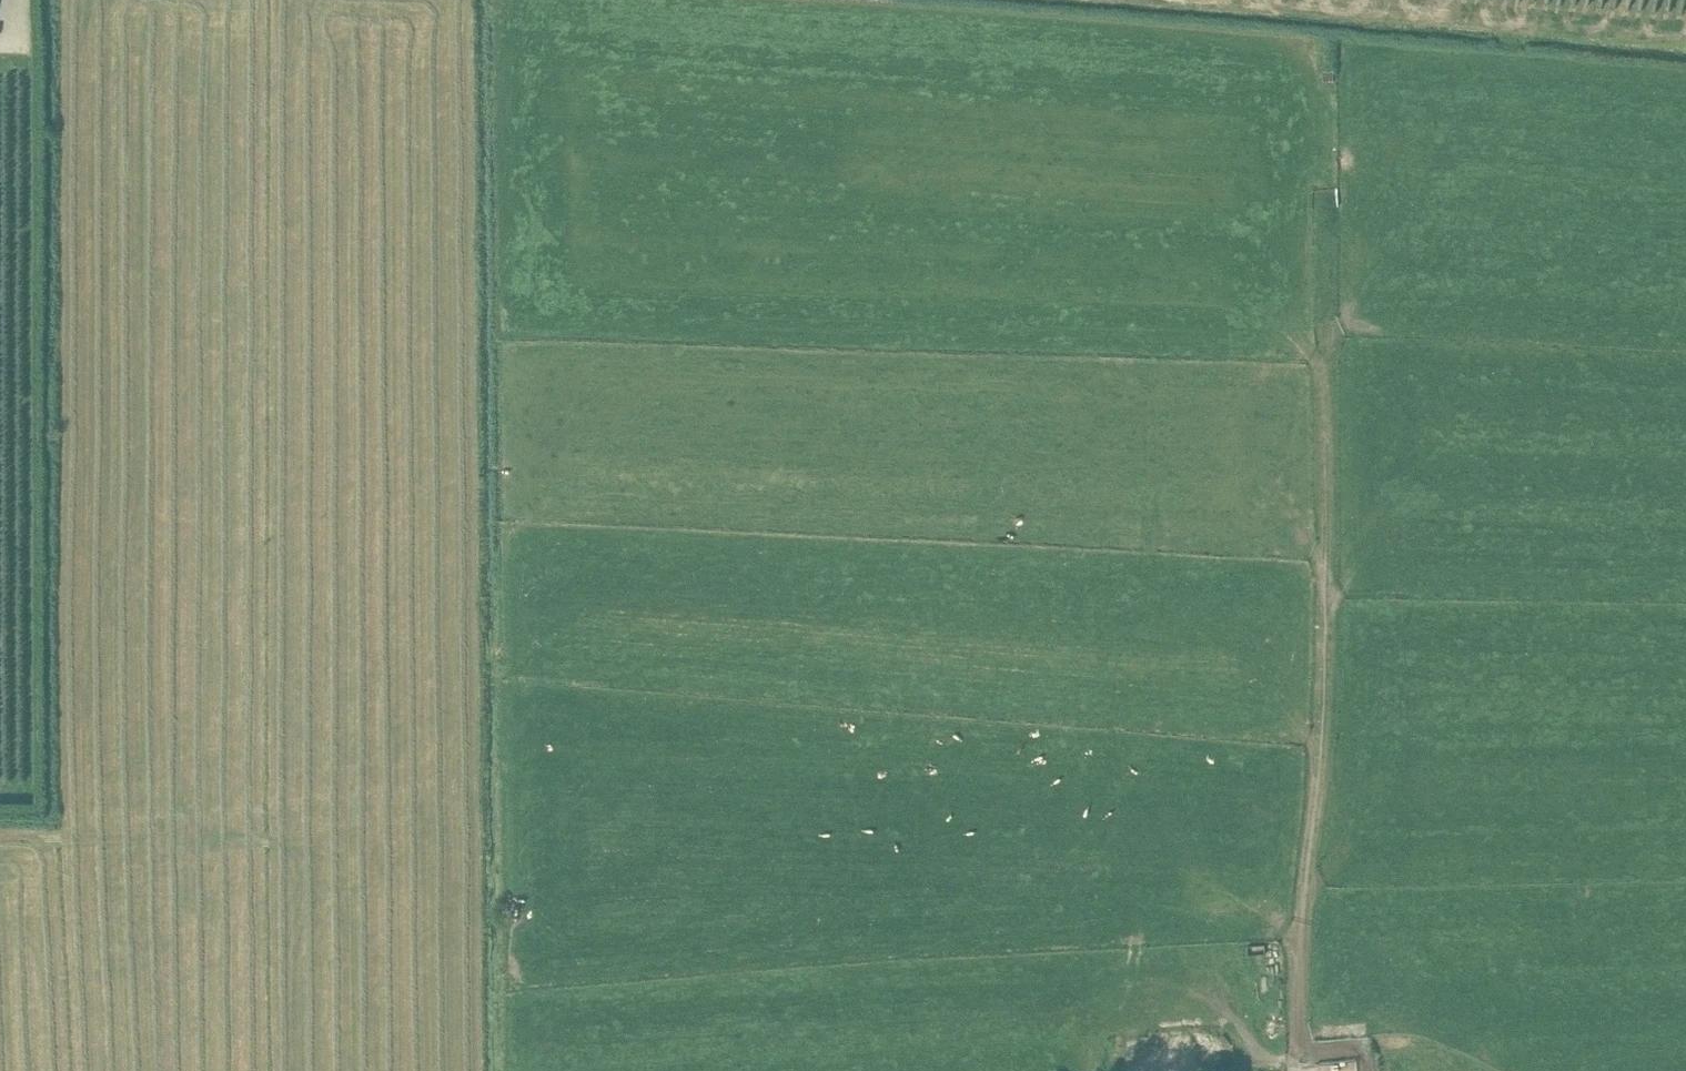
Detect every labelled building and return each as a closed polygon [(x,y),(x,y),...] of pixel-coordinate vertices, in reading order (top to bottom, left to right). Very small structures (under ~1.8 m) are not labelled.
[(1184,1061),(1158,1062),(1159,1070),(1185,1070),(1184,1061)]
